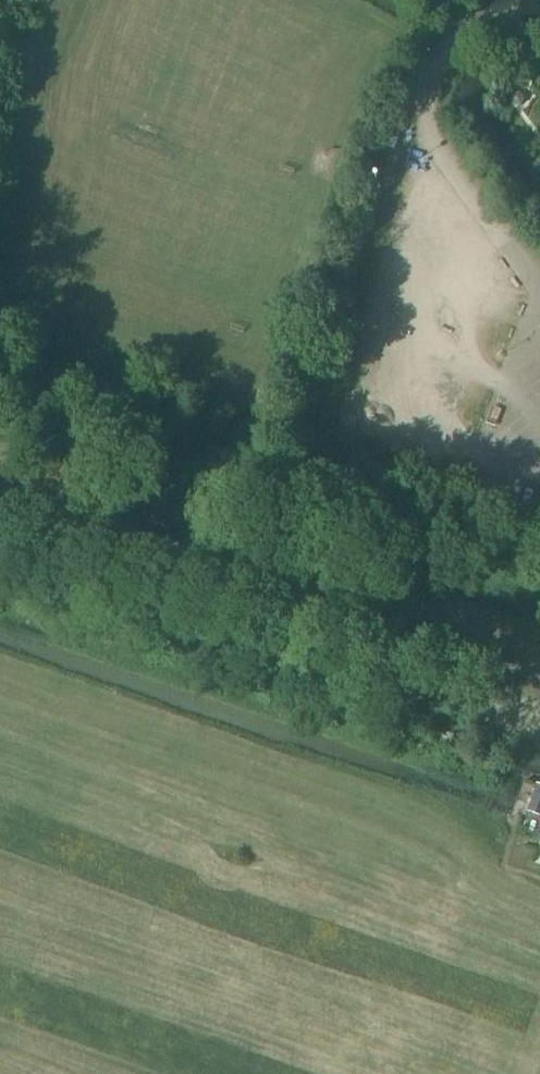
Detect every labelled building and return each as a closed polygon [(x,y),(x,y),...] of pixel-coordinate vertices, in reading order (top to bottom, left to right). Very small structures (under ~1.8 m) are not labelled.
[(389,136),(386,147),(394,150),(398,140),(389,136)] [(539,816),(539,788),(537,787),(528,812),(539,816)]
